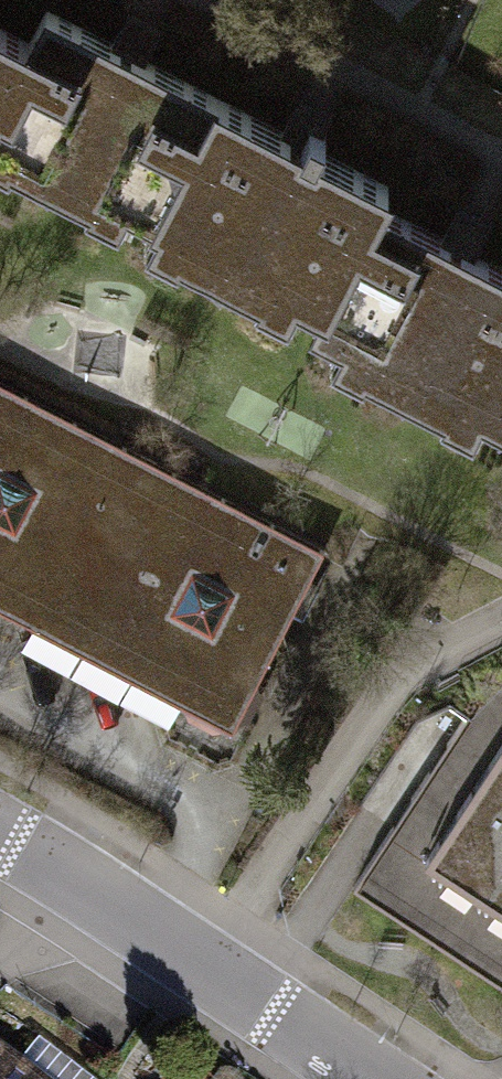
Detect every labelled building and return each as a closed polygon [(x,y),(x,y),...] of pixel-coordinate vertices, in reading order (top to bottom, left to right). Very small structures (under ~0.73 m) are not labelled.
[(29,44),(0,101),(0,136),(17,145),(9,161),(89,202),(97,187),(154,215),(215,97),(130,53),(47,10),(29,44)] [(29,44),(0,29),(0,101),(29,44)] [(264,273),(323,303),(375,203),(384,185),(314,149),(322,133),(314,129),(308,126),(300,140),(215,97),(154,215),(187,232),(179,248),(256,288),(264,273)] [(375,203),(323,303),(312,324),(370,354),(363,369),(442,410),(451,393),(501,419),(501,268),(375,203)] [(47,630),(52,646),(66,641),(95,655),(98,672),(113,662),(145,680),(148,694),(163,691),(183,697),(185,715),(212,726),(252,713),(261,691),(254,681),(320,548),(0,384),(0,607),(47,630)] [(501,726),(501,677),(500,678),(473,723),(457,715),(342,887),(501,993),(501,914),(414,856),(501,726)] [(414,856),(501,914),(501,726),(414,856)] [(8,1073),(16,1078),(95,1078),(37,1035),(8,1073)] [(8,1073),(0,1067),(0,1078),(16,1078),(8,1073)]
